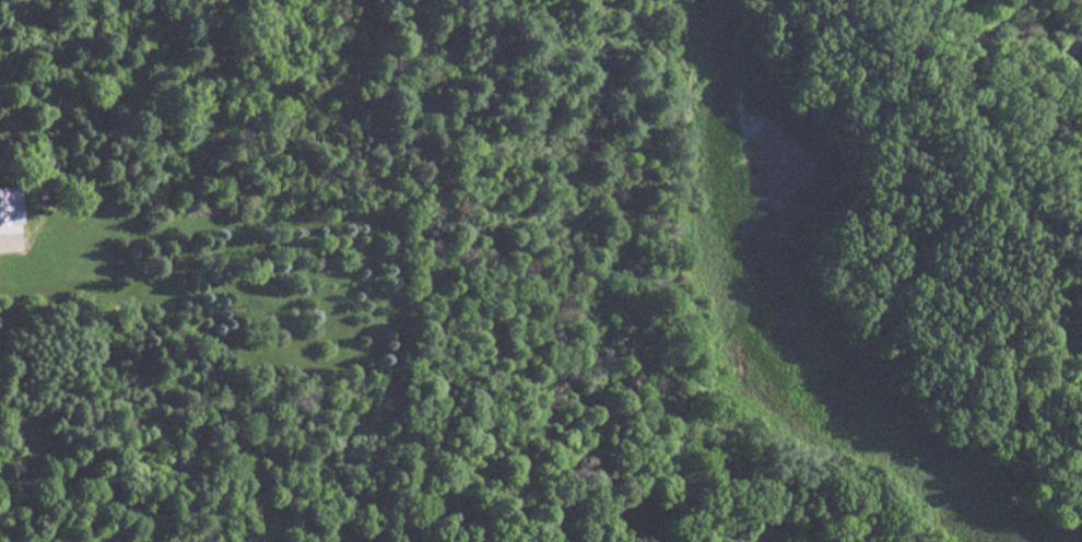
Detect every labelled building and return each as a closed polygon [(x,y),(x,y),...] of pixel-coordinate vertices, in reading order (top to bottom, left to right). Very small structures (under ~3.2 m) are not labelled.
[(11,188),(0,188),(0,226),(12,225),(11,188)]
